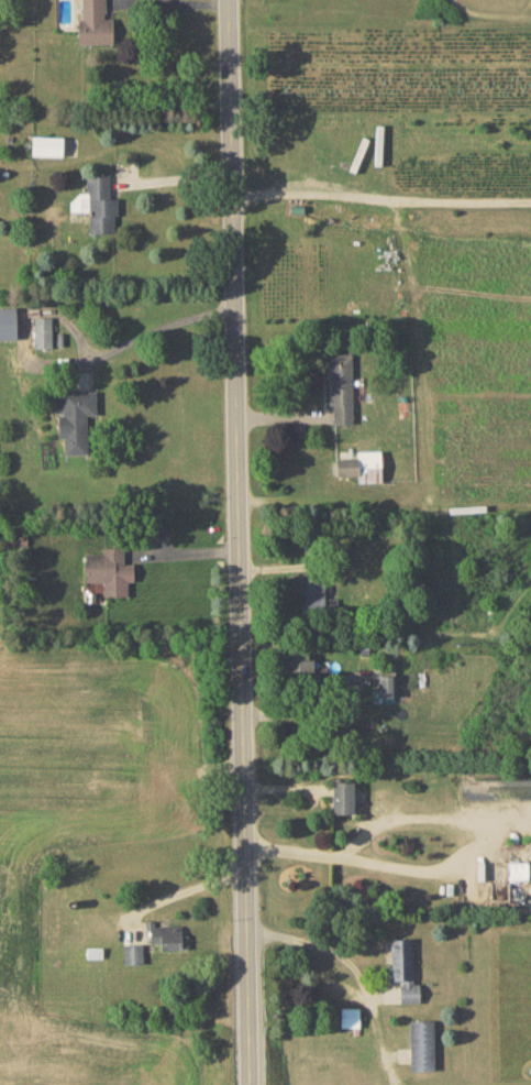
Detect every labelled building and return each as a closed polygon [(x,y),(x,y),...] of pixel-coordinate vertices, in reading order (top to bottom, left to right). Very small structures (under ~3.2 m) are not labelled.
[(113,43),(112,18),(105,18),(105,0),(81,0),(81,19),(77,19),(78,44),(113,43)] [(31,155),(62,156),(63,137),(32,136),(31,155)] [(88,211),(89,233),(114,233),(113,215),(118,214),(117,198),(109,198),(108,175),(86,175),(86,194),(69,195),(70,211),(88,211)] [(16,340),(15,307),(0,308),(0,341),(16,340)] [(51,348),(51,317),(33,317),(34,348),(51,348)] [(351,352),(325,353),(325,377),(330,377),(331,423),(353,423),(351,352)] [(57,438),(64,438),(64,454),(87,453),(87,415),(96,414),(96,391),(56,392),(57,438)] [(336,458),(336,476),(358,475),(358,482),(381,482),(381,450),(357,451),(357,458),(336,458)] [(84,553),(84,582),(103,582),(103,596),(127,595),(127,581),(133,581),(133,563),(123,563),(123,548),(101,548),(101,553),(84,553)] [(324,614),(324,579),(304,579),(304,603),(300,603),(300,614),(324,614)] [(328,660),(308,660),(308,652),(284,652),(284,678),(319,679),(319,671),(328,671),(328,660)] [(377,697),(394,697),(394,670),(377,670),(377,697)] [(353,814),(354,781),(332,781),(331,813),(353,814)] [(150,943),(161,943),(161,950),(188,949),(187,934),(181,934),(180,924),(154,925),(154,920),(145,920),(145,929),(149,929),(150,943)] [(419,1002),(419,984),(412,984),(411,938),(390,939),(391,980),(399,980),(399,1003),(419,1002)] [(359,1027),(359,1007),(340,1007),(340,1027),(359,1027)]
